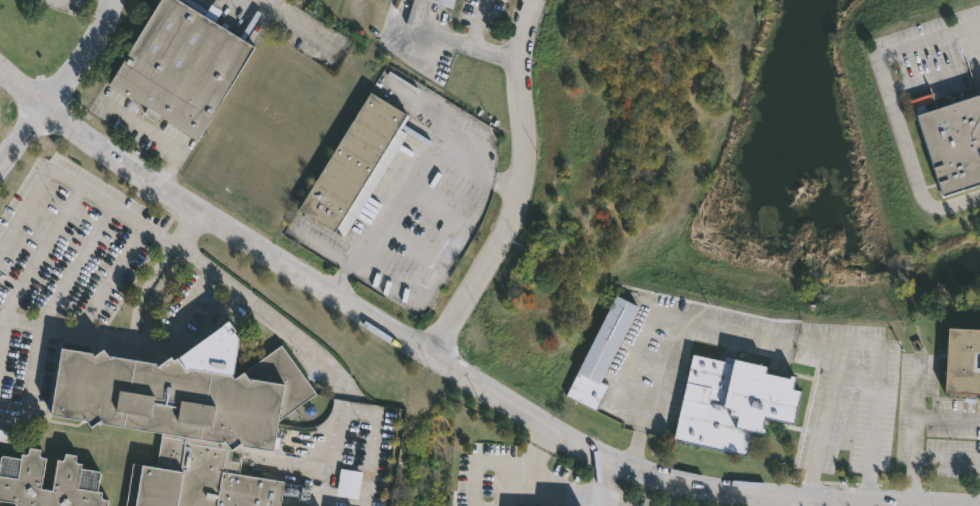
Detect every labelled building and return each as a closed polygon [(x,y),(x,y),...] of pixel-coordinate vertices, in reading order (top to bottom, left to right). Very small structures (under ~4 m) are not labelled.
[(108,83),(159,0),(178,0),(181,2),(182,0),(208,0),(223,9),(220,14),(215,23),(253,46),(197,139),(160,116),(158,119),(145,111),(148,107),(108,83)] [(914,114),(979,92),(979,182),(940,195),(914,114)] [(406,134),(342,238),(333,232),(332,233),(296,211),(369,93),(404,116),(396,128),(406,134)] [(597,406),(595,410),(564,394),(615,293),(637,304),(599,380),(608,385),(597,406)] [(284,480),(280,505),(125,505),(132,461),(156,465),(161,430),(93,419),(86,424),(81,417),(50,412),(61,346),(91,350),(98,345),(104,352),(154,360),(165,352),(168,356),(172,353),(173,355),(224,317),(231,326),(229,327),(235,335),(228,374),(230,375),(239,368),(243,373),(281,344),(315,392),(274,422),(269,449),(235,443),(230,446),(228,460),(239,462),(238,472),(284,480)] [(948,325),(979,327),(979,392),(945,389),(948,325)] [(692,352),(724,360),(725,355),(733,357),(733,356),(766,364),(764,370),(788,376),(789,373),(795,374),(792,387),(801,389),(793,422),(764,415),(762,425),(763,427),(763,430),(760,431),(752,429),(746,455),(672,438),(692,352)] [(0,430),(0,443),(13,445),(14,432),(0,430)] [(13,501),(0,499),(0,453),(17,456),(18,452),(25,452),(26,445),(37,447),(36,453),(38,455),(42,456),(37,486),(49,488),(54,458),(59,459),(61,457),(62,451),(73,453),(72,458),(74,461),(78,462),(78,466),(95,469),(97,472),(94,489),(99,490),(98,495),(100,497),(105,498),(104,505),(12,505),(13,501)] [(470,457),(463,455),(462,464),(469,465),(470,457)]
